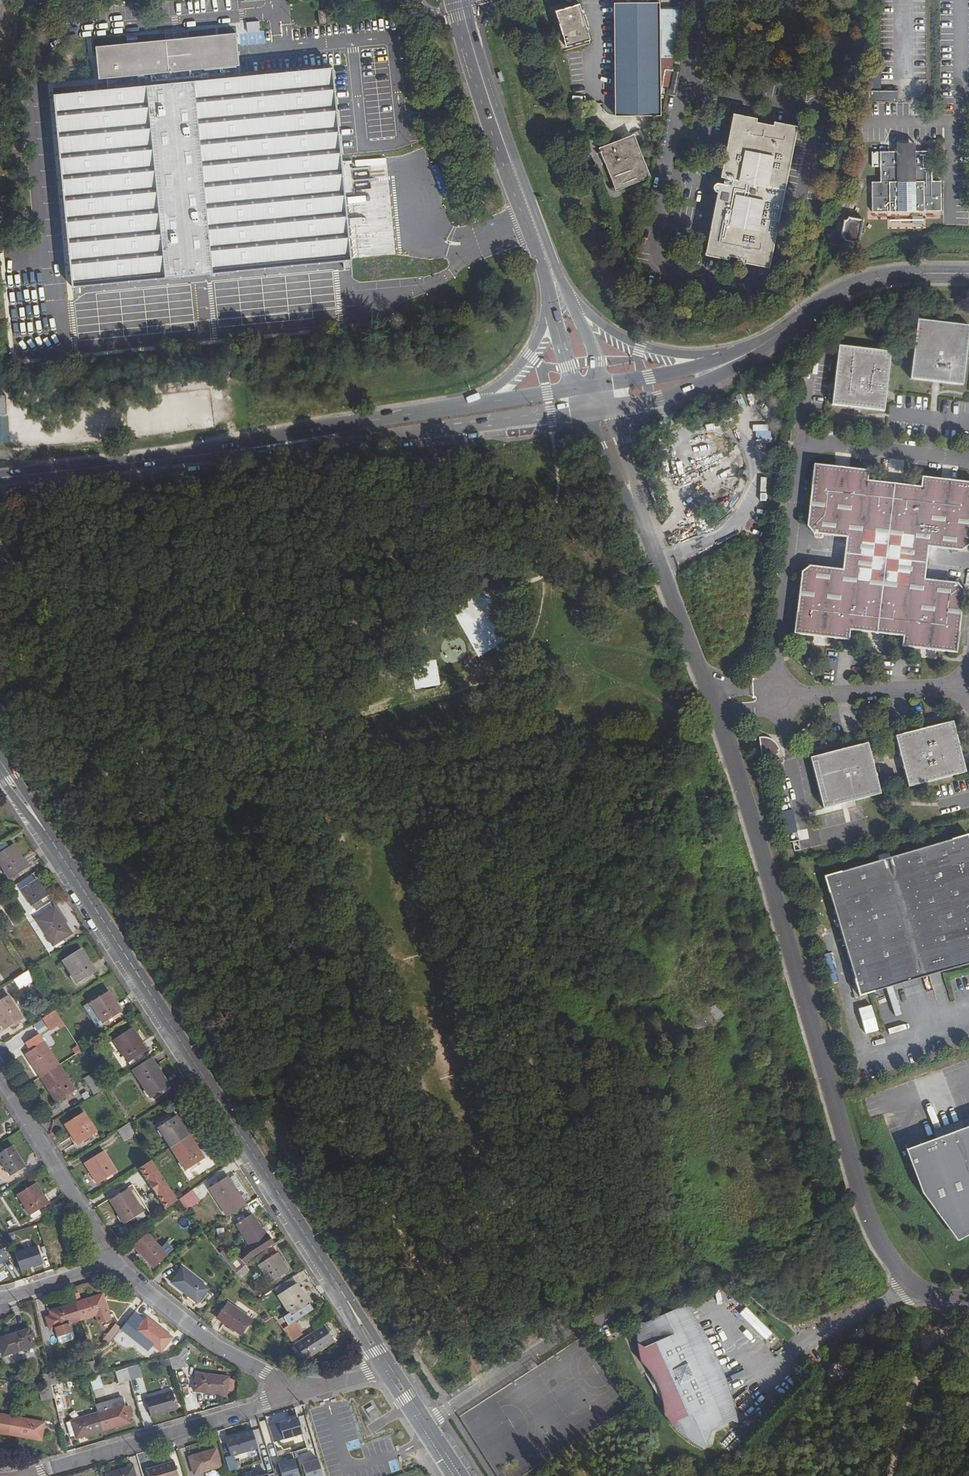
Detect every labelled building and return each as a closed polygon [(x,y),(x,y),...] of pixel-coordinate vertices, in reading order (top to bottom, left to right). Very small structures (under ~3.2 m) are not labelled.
[(662,114),(661,2),(617,2),(617,115),(662,114)] [(591,39),(581,3),(557,10),(568,45),(591,39)] [(328,24),(326,10),(319,10),(320,24),(328,24)] [(238,37),(96,50),(99,82),(108,81),(109,92),(54,98),(72,286),(351,256),(344,193),(332,67),(242,77),(238,37)] [(870,89),(869,99),(897,100),(897,90),(870,89)] [(765,257),(789,134),(786,130),(775,127),(772,128),(769,130),(768,133),(758,131),(758,128),(753,127),(751,124),(749,122),(739,120),(735,121),(732,124),(721,184),(715,183),(713,183),(711,184),(710,186),(710,189),(711,191),(712,192),(719,194),(708,250),(710,252),(712,253),(725,256),(727,255),(728,253),(735,254),(736,251),(746,253),(746,256),(748,258),(750,261),(761,263),(762,261),(764,259),(765,257)] [(649,177),(633,135),(598,148),(615,191),(649,177)] [(944,209),(943,180),(934,181),(932,151),(918,151),(918,143),(901,144),(901,152),(883,153),(884,181),(876,182),(877,212),(944,209)] [(853,216),(852,221),(847,220),(844,237),(847,238),(846,241),(864,243),(868,219),(853,216)] [(967,329),(915,323),(913,340),(908,381),(960,387),(967,329)] [(888,354),(836,348),(829,406),(881,413),(888,354)] [(814,464),(806,528),(812,535),(846,539),(842,571),(808,567),(800,573),(792,635),(847,642),(848,631),(901,638),(900,649),(953,655),(961,591),(955,584),(921,580),(926,549),(959,553),(967,547),(968,528),(968,483),(921,477),(920,488),(867,481),(868,471),(814,464)] [(950,722),(893,737),(905,788),(963,773),(950,722)] [(763,743),(761,743),(763,757),(773,755),(773,753),(772,751),(771,749),(770,747),(769,746),(767,745),(766,744),(764,743),(763,743)] [(864,745),(807,759),(820,810),(876,796),(864,745)] [(942,973),(968,965),(968,835),(825,876),(860,996),(874,992),(873,987),(940,968),(942,973)] [(13,844),(0,852),(0,863),(9,879),(27,868),(13,844)] [(796,844),(790,845),(793,855),(799,854),(796,844)] [(45,896),(35,880),(20,889),(33,908),(43,902),(40,899),(45,896)] [(70,935),(54,908),(36,920),(53,946),(70,935)] [(94,972),(80,949),(62,960),(77,983),(94,972)] [(874,992),(942,973),(940,968),(873,987),(874,992)] [(34,978),(29,969),(15,978),(21,987),(34,978)] [(121,1013),(107,991),(90,1002),(103,1024),(121,1013)] [(8,995),(0,1000),(0,1023),(4,1030),(22,1019),(8,995)] [(97,1028),(103,1024),(90,1002),(84,1006),(97,1028)] [(718,1003),(709,1007),(714,1020),(723,1017),(718,1003)] [(58,1025),(63,1022),(55,1010),(44,1017),(52,1029),(58,1025)] [(146,1052),(131,1029),(114,1040),(129,1063),(146,1052)] [(28,1053),(42,1076),(60,1064),(41,1033),(29,1041),(34,1049),(28,1053)] [(75,1090),(60,1064),(42,1076),(57,1101),(75,1090)] [(169,1088),(155,1066),(138,1077),(151,1099),(169,1088)] [(96,1133),(84,1111),(66,1122),(78,1143),(96,1133)] [(157,1127),(170,1148),(188,1136),(175,1116),(157,1127)] [(120,1137),(132,1130),(128,1123),(117,1131),(120,1137)] [(911,1148),(927,1190),(961,1238),(968,1234),(968,1127),(911,1148)] [(202,1159),(188,1136),(170,1148),(185,1171),(202,1159)] [(12,1146),(0,1154),(0,1160),(10,1177),(25,1167),(12,1146)] [(115,1173),(102,1152),(84,1162),(98,1184),(115,1173)] [(136,1169),(163,1210),(178,1201),(150,1160),(136,1169)] [(222,1209),(239,1197),(237,1192),(229,1179),(227,1176),(208,1188),(222,1209)] [(233,1176),(229,1179),(237,1192),(241,1190),(233,1176)] [(36,1184),(18,1195),(31,1216),(40,1211),(49,1205),(36,1184)] [(145,1217),(127,1189),(109,1200),(124,1224),(134,1218),(137,1222),(145,1217)] [(198,1200),(192,1190),(178,1200),(185,1209),(198,1200)] [(222,1209),(226,1216),(244,1205),(239,1197),(222,1209)] [(264,1235),(251,1214),(235,1224),(249,1245),(243,1250),(250,1260),(253,1257),(255,1255),(265,1249),(274,1243),(267,1233),(264,1235)] [(64,1253),(58,1233),(32,1241),(37,1261),(64,1253)] [(167,1255),(147,1233),(134,1245),(155,1268),(167,1255)] [(259,1265),(271,1283),(288,1272),(277,1254),(270,1258),(265,1249),(255,1255),(253,1257),(259,1265)] [(241,1260),(232,1267),(237,1273),(245,1264),(241,1260)] [(250,1270),(245,1264),(237,1273),(241,1278),(250,1270)] [(208,1289),(183,1269),(172,1283),(198,1303),(208,1289)] [(299,1289),(296,1284),(278,1295),(290,1313),(276,1322),(282,1329),(293,1322),(313,1310),(303,1295),(299,1289)] [(102,1294),(77,1302),(82,1319),(93,1316),(96,1323),(110,1318),(108,1311),(102,1294)] [(267,1295),(261,1299),(265,1305),(270,1301),(267,1295)] [(70,1323),(82,1319),(77,1302),(50,1310),(52,1314),(47,1316),(51,1328),(56,1327),(58,1335),(72,1331),(70,1323)] [(253,1320),(228,1304),(218,1319),(243,1335),(253,1320)] [(704,1330),(686,1304),(661,1315),(638,1327),(637,1340),(638,1349),(640,1359),(647,1362),(654,1365),(670,1401),(667,1407),(665,1414),(665,1416),(667,1420),(669,1424),(671,1428),(674,1432),(678,1435),(681,1438),(685,1441),(688,1443),(691,1445),(694,1446),(697,1447),(702,1449),(710,1428),(736,1417),(737,1411),(729,1384),(718,1354),(704,1330)] [(171,1338),(147,1317),(136,1331),(160,1351),(171,1338)] [(297,1328),(293,1322),(282,1329),(287,1335),(297,1328)] [(334,1341),(324,1326),(303,1340),(312,1355),(334,1341)] [(29,1330),(0,1338),(0,1348),(3,1356),(34,1347),(29,1330)] [(72,1331),(58,1335),(60,1340),(62,1342),(73,1338),(74,1336),(72,1331)] [(104,1341),(109,1345),(117,1335),(112,1331),(104,1341)] [(769,1349),(779,1340),(774,1334),(764,1343),(769,1349)] [(123,1340),(117,1335),(109,1345),(114,1350),(123,1340)] [(180,1369),(176,1357),(170,1358),(173,1371),(180,1369)] [(670,1401),(654,1365),(647,1362),(647,1363),(648,1367),(650,1372),(651,1378),(653,1384),(650,1385),(654,1391),(658,1396),(662,1400),(667,1407),(670,1401)] [(143,1378),(139,1366),(127,1369),(131,1381),(143,1378)] [(119,1383),(131,1381),(127,1369),(116,1371),(119,1383)] [(59,1371),(49,1374),(52,1387),(58,1385),(62,1384),(59,1371)] [(227,1395),(229,1378),(197,1373),(194,1391),(227,1395)] [(43,1375),(46,1388),(52,1387),(49,1374),(43,1375)] [(92,1391),(103,1388),(99,1376),(89,1379),(92,1391)] [(61,1398),(58,1385),(52,1387),(55,1399),(61,1398)] [(48,1401),(55,1399),(52,1387),(46,1388),(48,1401)] [(150,1416),(177,1409),(172,1391),(145,1399),(150,1416)] [(125,1405),(98,1413),(103,1431),(129,1423),(125,1405)] [(368,1414),(372,1420),(379,1416),(375,1409),(368,1414)] [(76,1438),(103,1431),(98,1413),(71,1421),(75,1435),(76,1438)] [(13,1416),(0,1414),(0,1432),(9,1434),(13,1416)] [(42,1440),(45,1423),(13,1416),(9,1434),(42,1440)] [(283,1440),(302,1434),(298,1418),(278,1423),(283,1440)] [(75,1435),(71,1421),(67,1422),(71,1436),(75,1435)] [(231,1455),(257,1448),(252,1431),(226,1438),(231,1455)] [(721,1443),(731,1452),(741,1441),(732,1432),(721,1443)] [(298,1452),(302,1463),(315,1459),(312,1448),(298,1452)] [(220,1467),(215,1450),(189,1458),(194,1475),(220,1467)] [(276,1456),(277,1462),(294,1459),(292,1453),(276,1456)] [(226,1461),(228,1471),(243,1468),(241,1457),(226,1461)] [(282,1475),(299,1475),(294,1459),(278,1464),(282,1475)] [(256,1475),(271,1472),(269,1460),(253,1463),(256,1475)] [(302,1464),(305,1475),(322,1475),(318,1460),(302,1464)] [(172,1463),(145,1471),(147,1475),(176,1475),(172,1463)] [(131,1467),(106,1474),(106,1475),(134,1475),(131,1467)]
